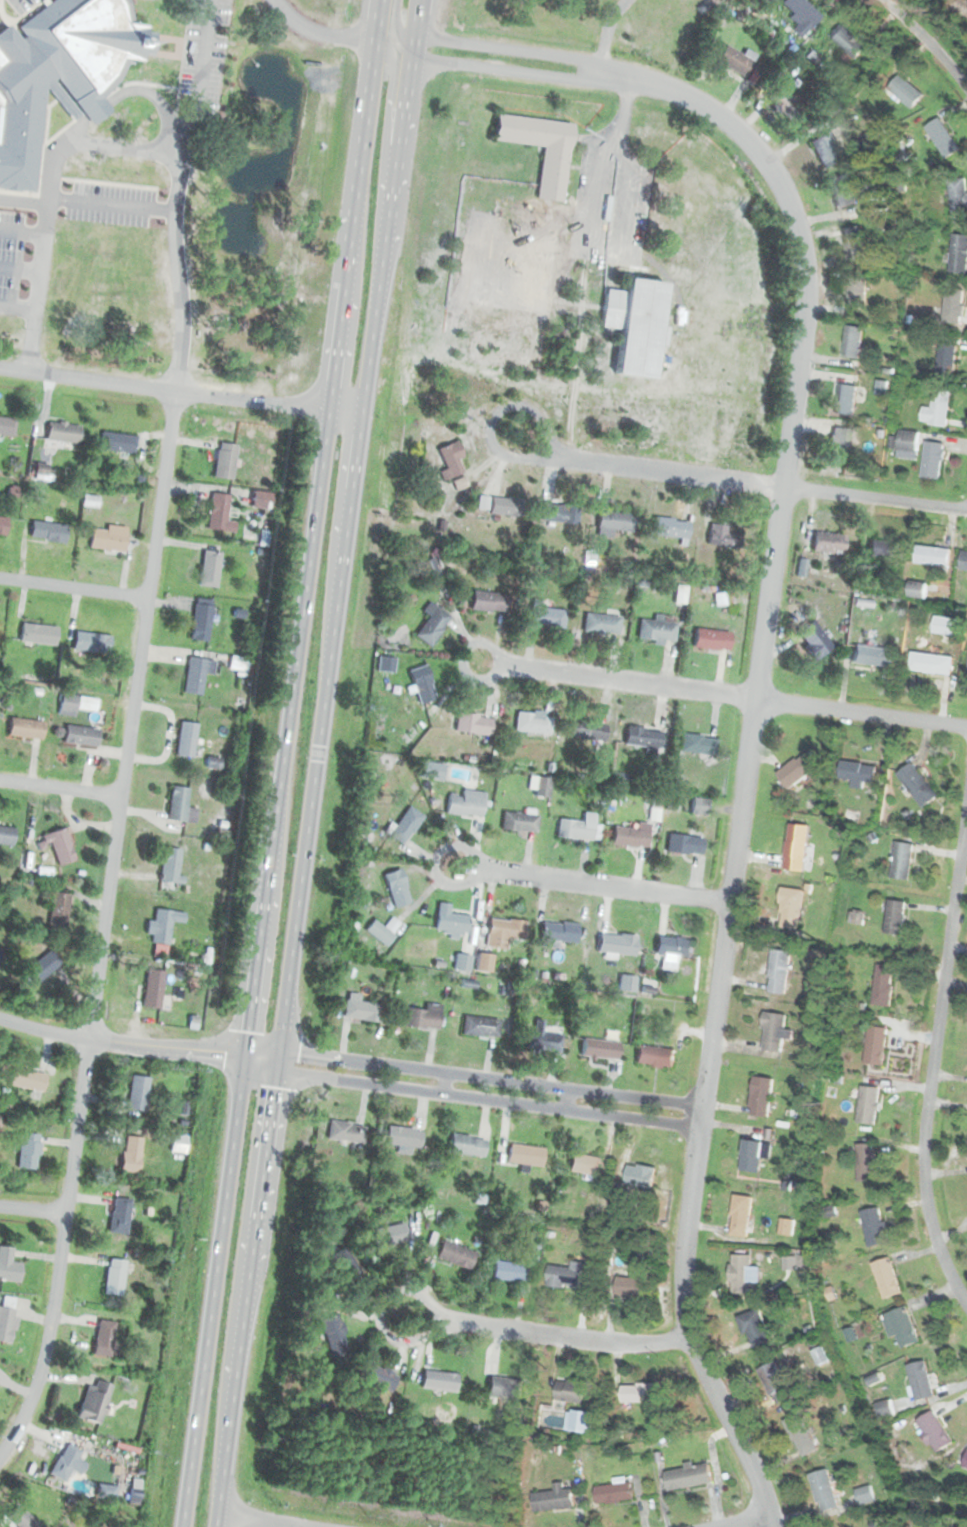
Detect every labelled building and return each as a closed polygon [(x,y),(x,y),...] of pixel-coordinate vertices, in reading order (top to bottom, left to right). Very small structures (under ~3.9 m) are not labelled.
[(113,110),(107,103),(103,98),(120,80),(130,60),(144,61),(145,55),(151,56),(153,32),(146,31),(146,25),(133,23),(131,1),(130,0),(48,0),(16,23),(83,113),(88,118),(94,125),(113,110)] [(797,20),(791,27),(799,35),(819,14),(804,0),(780,0),(778,2),(797,20)] [(36,191),(44,86),(74,120),(83,113),(12,20),(0,30),(0,51),(7,59),(0,65),(0,93),(5,100),(0,144),(0,187),(36,191)] [(828,36),(854,57),(865,44),(839,22),(828,36)] [(714,58),(740,77),(755,55),(745,48),(741,54),(725,43),(714,58)] [(910,108),(922,94),(898,73),(886,87),(910,108)] [(788,118),(799,106),(777,84),(766,95),(788,118)] [(493,141),(542,147),(535,201),(562,204),(571,124),(496,115),(493,141)] [(923,125),(943,158),(959,148),(938,116),(923,125)] [(808,139),(819,158),(836,148),(826,129),(808,139)] [(833,175),(839,208),(856,205),(850,172),(833,175)] [(950,213),(966,211),(966,188),(966,177),(947,178),(950,213)] [(949,234),(949,272),(966,272),(966,234),(949,234)] [(848,314),(866,314),(866,276),(848,276),(848,314)] [(616,375),(656,379),(666,284),(625,280),(624,293),(604,291),(600,328),(621,330),(616,375)] [(944,325),(962,325),(962,288),(944,288),(944,325)] [(862,326),(844,324),(842,356),(860,358),(862,326)] [(936,374),(954,375),(956,344),(938,343),(936,374)] [(852,416),(856,385),(837,383),(834,414),(852,416)] [(930,407),(923,407),(922,422),(946,424),(948,388),(931,387),(930,407)] [(14,435),(14,418),(0,418),(0,435),(14,435)] [(81,427),(49,421),(46,439),(78,445),(81,427)] [(847,428),(826,428),(826,460),(847,460),(847,428)] [(896,455),(916,457),(919,431),(898,429),(896,455)] [(98,451),(134,454),(136,436),(100,433),(98,451)] [(939,479),(945,442),(926,439),(920,475),(939,479)] [(462,458),(456,442),(436,449),(444,470),(438,472),(442,483),(463,475),(457,460),(462,458)] [(236,446),(218,443),(213,478),(231,480),(236,446)] [(228,495),(210,493),(206,531),(234,534),(235,522),(226,521),(228,495)] [(490,516),(523,516),(523,498),(490,498),(490,516)] [(539,522),(576,528),(579,509),(543,503),(539,522)] [(634,515),(599,510),(596,530),(631,535),(634,515)] [(688,523),(655,517),(651,534),(685,540),(688,523)] [(64,544),(67,526),(32,521),(29,539),(64,544)] [(124,553),(126,527),(105,525),(105,530),(91,529),(90,550),(124,553)] [(740,548),(740,533),(727,532),(727,526),(707,525),(707,548),(740,548)] [(840,555),(844,534),(814,528),(809,548),(840,555)] [(865,557),(901,560),(903,541),(867,538),(865,557)] [(913,562),(947,567),(949,547),(916,543),(913,562)] [(961,548),(958,569),(966,570),(966,549),(961,548)] [(216,589),(221,553),(203,550),(197,586),(216,589)] [(438,573),(433,559),(418,564),(423,578),(438,573)] [(504,614),(507,596),(472,591),(469,609),(504,614)] [(189,641),(208,643),(211,606),(192,604),(189,641)] [(430,648),(450,618),(433,607),(413,636),(430,648)] [(564,611),(533,608),(531,626),(562,630),(564,611)] [(619,618),(584,614),(582,631),(617,636),(619,618)] [(661,622),(661,616),(653,615),(653,622),(637,621),(636,640),(674,642),(675,623),(661,622)] [(812,658),(831,645),(810,615),(791,628),(812,658)] [(952,632),(952,616),(931,616),(931,632),(952,632)] [(57,628),(22,624),(19,643),(55,647),(57,628)] [(730,632),(693,629),(691,648),(728,652),(730,632)] [(110,637),(76,632),(73,651),(107,656),(110,637)] [(850,662),(891,664),(892,647),(851,644),(850,662)] [(908,669),(949,674),(951,655),(910,650),(908,669)] [(203,673),(213,674),(214,661),(187,658),(183,694),(201,696),(203,673)] [(420,705),(437,698),(424,666),(408,672),(420,705)] [(75,709),(94,712),(96,698),(60,693),(57,714),(73,717),(75,709)] [(454,733),(490,737),(492,718),(456,714),(454,733)] [(514,732),(549,733),(550,716),(514,714),(514,732)] [(568,735),(603,745),(608,726),(573,717),(568,735)] [(40,741),(43,724),(10,718),(7,735),(40,741)] [(197,724),(178,722),(175,756),(193,758),(197,724)] [(98,728),(63,727),(62,745),(97,746),(98,728)] [(643,752),(659,753),(661,730),(625,727),(624,746),(643,747),(643,752)] [(717,738),(682,733),(679,753),(714,758),(717,738)] [(775,772),(788,788),(820,763),(807,747),(775,772)] [(862,781),(874,781),(875,762),(839,760),(838,777),(851,778),(850,786),(861,786),(862,781)] [(895,774),(923,806),(938,793),(909,761),(895,774)] [(421,778),(434,778),(434,767),(421,767),(421,778)] [(548,779),(535,779),(535,797),(548,797),(548,779)] [(188,788),(170,787),(167,821),(184,822),(188,788)] [(461,797),(448,795),(446,814),(481,819),(484,793),(462,790),(461,797)] [(691,814),(707,814),(707,800),(691,800),(691,814)] [(399,842),(422,820),(411,809),(388,831),(399,842)] [(581,822),(556,820),(555,839),(592,841),(594,814),(581,813),(581,822)] [(501,832),(535,832),(535,814),(501,814),(501,832)] [(781,868),(802,870),(808,825),(788,822),(781,868)] [(613,826),(610,845),(645,850),(649,825),(637,823),(636,830),(613,826)] [(13,828),(0,827),(0,845),(12,846),(13,828)] [(56,868),(75,861),(63,829),(44,835),(56,868)] [(665,853),(701,857),(703,839),(667,835),(665,853)] [(911,842),(893,840),(889,877),(908,879),(911,842)] [(178,884),(179,850),(161,849),(160,883),(178,884)] [(411,904),(400,870),(382,876),(394,909),(411,904)] [(784,884),(779,926),(799,929),(805,887),(784,884)] [(65,930),(69,895),(51,893),(47,928),(65,930)] [(902,934),(904,900),(885,899),(883,933),(902,934)] [(436,934),(468,933),(468,916),(449,916),(449,905),(436,905),(436,934)] [(184,914),(154,910),(149,945),(167,948),(171,923),(183,924),(184,914)] [(504,941),(523,942),(525,922),(488,920),(486,948),(503,950),(504,941)] [(393,937),(373,921),(364,931),(384,948),(393,937)] [(556,946),(556,942),(575,945),(578,925),(542,921),(539,944),(556,946)] [(637,938),(599,934),(597,953),(635,957),(637,938)] [(662,956),(661,970),(676,970),(677,958),(694,959),(695,941),(658,938),(657,956),(662,956)] [(789,951),(770,948),(765,991),(784,994),(789,951)] [(59,963),(46,949),(22,972),(36,986),(59,963)] [(891,968),(874,967),(871,1004),(888,1005),(891,968)] [(141,1009),(160,1010),(163,972),(144,971),(141,1009)] [(378,1023),(380,1005),(345,1001),(342,1019),(378,1023)] [(424,1010),(404,1008),(402,1027),(438,1032),(441,1007),(425,1005),(424,1010)] [(759,1051),(780,1051),(781,1037),(790,1037),(790,1028),(783,1028),(784,1013),(761,1012),(759,1051)] [(463,1017),(461,1036),(497,1040),(499,1020),(463,1017)] [(559,1055),(562,1037),(543,1034),(544,1025),(534,1024),(530,1051),(559,1055)] [(880,1065),(886,1027),(866,1024),(861,1062),(880,1065)] [(618,1061),(619,1043),(582,1040),(581,1058),(618,1061)] [(638,1065),(673,1070),(676,1050),(640,1046),(638,1065)] [(42,1094),(46,1076),(12,1068),(8,1086),(42,1094)] [(771,1077),(750,1076),(748,1115),(768,1116),(771,1077)] [(148,1078),(129,1077),(126,1111),(145,1112),(148,1078)] [(854,1121),(874,1123),(878,1087),(858,1084),(854,1121)] [(327,1139),(360,1144),(363,1127),(330,1122),(327,1139)] [(384,1145),(420,1150),(423,1132),(387,1127),(384,1145)] [(37,1170),(38,1135),(18,1135),(18,1170),(37,1170)] [(186,1137),(171,1135),(168,1152),(184,1154),(186,1137)] [(486,1139),(450,1135),(448,1155),(484,1158),(486,1139)] [(142,1139),(125,1137),(120,1172),(137,1175),(142,1139)] [(766,1158),(770,1144),(745,1138),(737,1169),(758,1174),(762,1157),(766,1158)] [(874,1180),(874,1143),(854,1143),(854,1180),(874,1180)] [(542,1168),(545,1150),(509,1144),(507,1162),(542,1168)] [(600,1158),(571,1155),(569,1173),(598,1176),(600,1158)] [(657,1169),(629,1164),(625,1185),(652,1190),(657,1169)] [(746,1236),(749,1195),(732,1194),(729,1235),(746,1236)] [(113,1199),(108,1233),(126,1236),(131,1201),(113,1199)] [(865,1246),(885,1242),(879,1206),(858,1209),(865,1246)] [(792,1220),(780,1218),(778,1232),(790,1233),(792,1220)] [(407,1245),(406,1226),(372,1228),(373,1247),(407,1245)] [(470,1271),(476,1253),(442,1241),(436,1259),(470,1271)] [(11,1248),(0,1247),(0,1282),(19,1283),(20,1263),(10,1263),(11,1248)] [(365,1284),(344,1249),(330,1258),(351,1292),(365,1284)] [(749,1254),(728,1254),(728,1294),(749,1294),(749,1254)] [(899,1293),(888,1256),(869,1262),(880,1299),(899,1293)] [(107,1294),(123,1295),(124,1262),(108,1262),(107,1294)] [(529,1266),(494,1262),(492,1280),(527,1284),(529,1266)] [(582,1289),(583,1264),(571,1263),(571,1268),(548,1267),(547,1288),(582,1289)] [(617,1299),(647,1299),(647,1279),(617,1279),(617,1299)] [(10,1345),(18,1300),(1,1297),(0,1302),(0,1344),(10,1345)] [(916,1342),(904,1306),(882,1313),(894,1349),(916,1342)] [(735,1316),(748,1349),(769,1340),(756,1307),(735,1316)] [(350,1355),(337,1316),(319,1322),(332,1361),(350,1355)] [(111,1359),(115,1323),(96,1321),(92,1357),(111,1359)] [(756,1369),(773,1403),(790,1395),(773,1360),(756,1369)] [(931,1396),(923,1360),(904,1364),(913,1400),(931,1396)] [(387,1396),(397,1378),(368,1362),(358,1380),(387,1396)] [(456,1394),(458,1375),(423,1372),(421,1390),(456,1394)] [(526,1384),(491,1376),(487,1395),(523,1403),(526,1384)] [(109,1385),(84,1381),(77,1422),(102,1426),(109,1385)] [(557,1404),(586,1404),(586,1383),(557,1383),(557,1404)] [(655,1405),(655,1386),(623,1386),(623,1405),(655,1405)] [(932,1453),(949,1443),(931,1410),(913,1420),(932,1453)] [(592,1435),(593,1413),(567,1412),(566,1434),(592,1435)] [(800,1457),(817,1449),(799,1414),(783,1422),(800,1457)] [(46,1473),(62,1483),(81,1454),(65,1444),(46,1473)] [(965,1448),(958,1466),(966,1469),(966,1449),(965,1448)] [(711,1483),(706,1463),(666,1472),(671,1493),(711,1483)] [(807,1474),(818,1511),(837,1505),(826,1468),(807,1474)] [(634,1501),(631,1483),(595,1490),(599,1508),(634,1501)] [(535,1514),(575,1509),(573,1490),(565,1491),(564,1484),(554,1485),(555,1493),(533,1495),(535,1514)] [(873,1501),(870,1485),(854,1489),(857,1504),(873,1501)] [(15,1505),(3,1518),(13,1526),(40,1526),(15,1505)]
